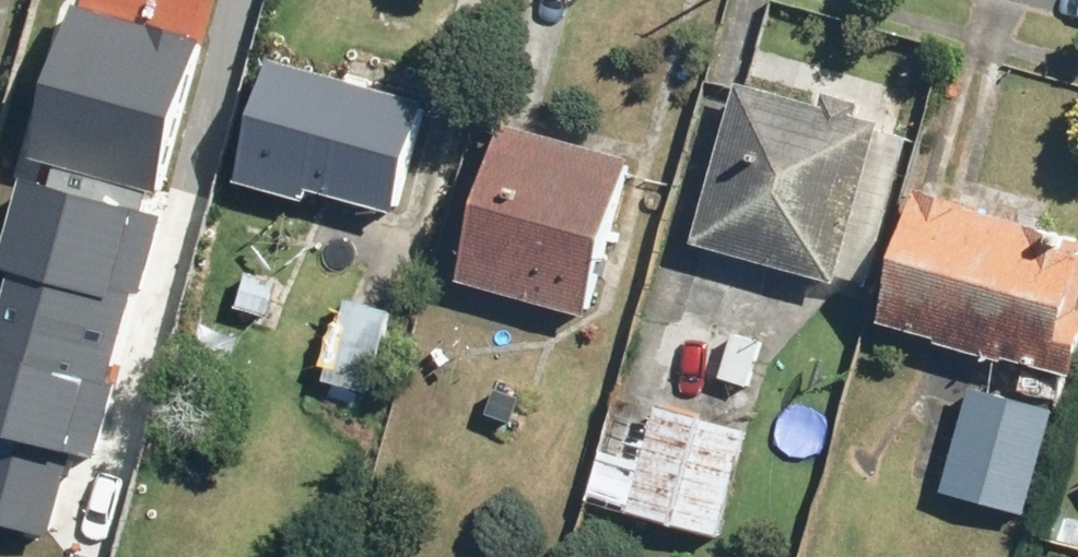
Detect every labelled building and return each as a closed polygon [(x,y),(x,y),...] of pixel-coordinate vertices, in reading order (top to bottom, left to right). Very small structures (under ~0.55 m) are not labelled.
[(73,0),(71,0),(24,159),(153,196),(199,37),(73,0)] [(433,104),(277,60),(242,183),(314,203),(318,190),(402,214),(433,104)] [(826,106),(744,82),(696,245),(840,287),(889,123),(862,115),(866,104),(830,93),(826,106)] [(635,161),(508,125),(463,281),(590,317),(635,161)] [(88,459),(157,216),(17,177),(0,237),(0,270),(8,272),(0,299),(0,522),(45,535),(68,454),(88,459)] [(922,191),(885,321),(1077,375),(1077,372),(1077,235),(922,191)] [(285,281),(255,272),(244,308),(274,317),(285,281)] [(400,312),(353,299),(330,381),(377,394),(400,312)] [(530,387),(501,377),(490,409),(519,419),(530,387)] [(1063,410),(974,386),(945,490),(1033,515),(1063,410)] [(753,430),(664,404),(633,510),(722,536),(753,430)]
